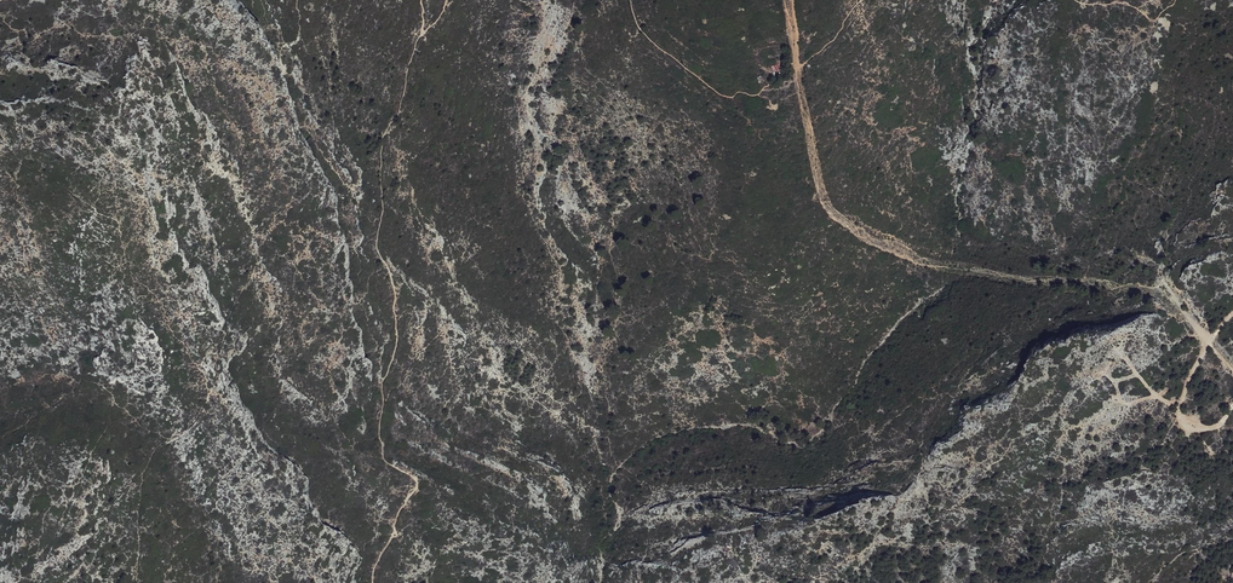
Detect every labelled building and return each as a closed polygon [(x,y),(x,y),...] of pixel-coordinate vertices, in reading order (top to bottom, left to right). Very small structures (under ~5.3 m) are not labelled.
[(780,63),(771,66),(773,72),(782,69),(780,63)]
